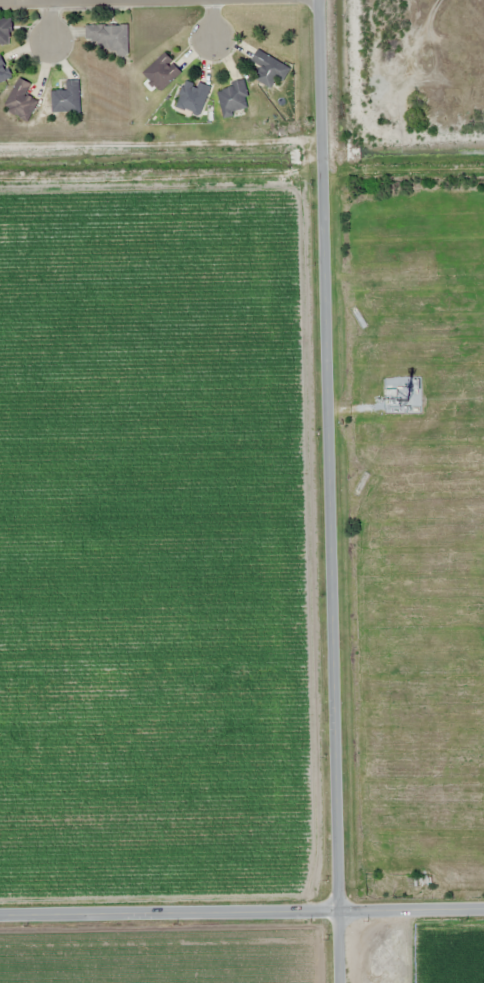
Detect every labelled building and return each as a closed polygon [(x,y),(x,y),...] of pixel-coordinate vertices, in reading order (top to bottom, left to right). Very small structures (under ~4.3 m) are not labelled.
[(11,46),(11,18),(0,18),(0,46),(11,46)] [(105,44),(105,56),(128,56),(129,25),(86,25),(85,44),(105,44)] [(283,81),(290,71),(259,48),(251,59),(263,68),(255,78),(270,89),(279,78),(283,81)] [(182,72),(164,53),(142,75),(160,93),(182,72)] [(12,78),(2,55),(0,56),(0,83),(12,78)] [(26,93),(31,85),(21,78),(3,106),(26,122),(39,102),(26,93)] [(176,108),(201,116),(210,87),(185,79),(176,108)] [(80,113),(80,80),(67,81),(67,91),(51,91),(52,114),(80,113)] [(217,89),(223,116),(250,110),(244,83),(217,89)] [(431,879),(408,879),(408,887),(431,887),(431,879)]
